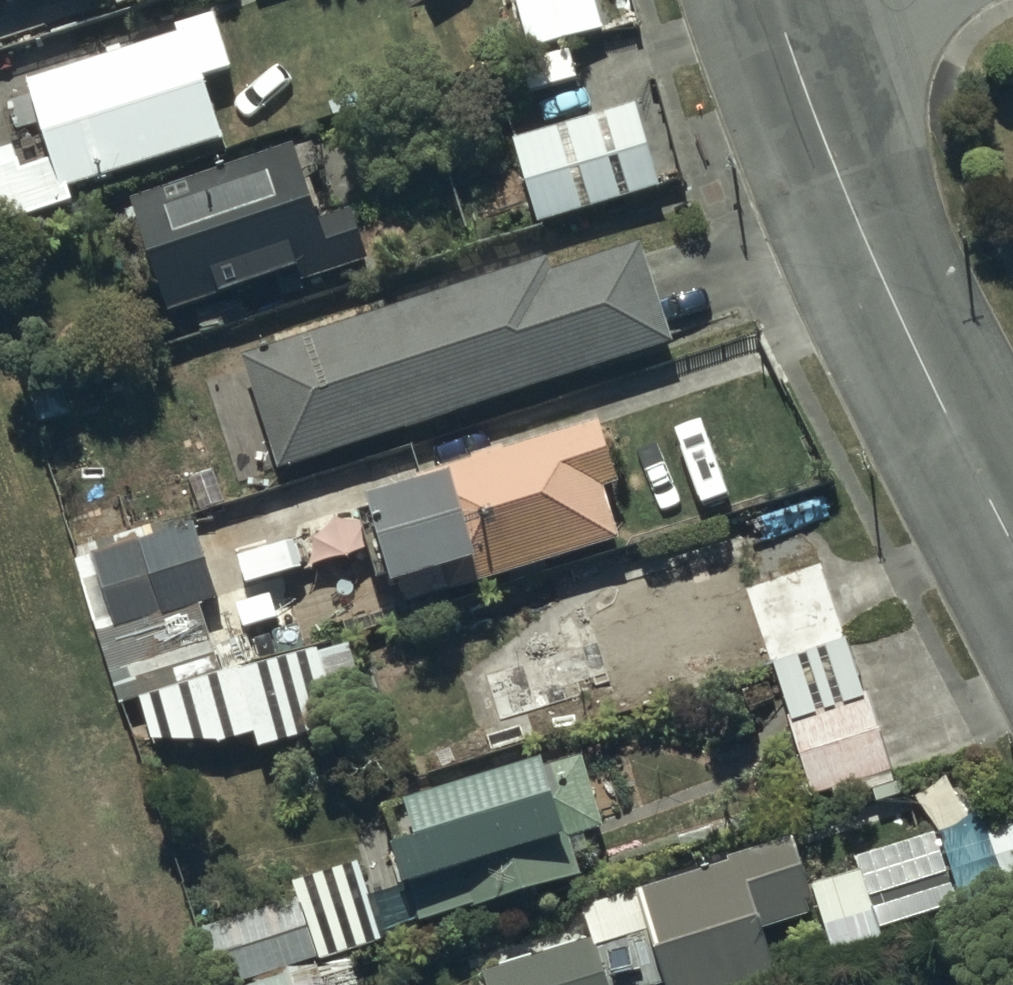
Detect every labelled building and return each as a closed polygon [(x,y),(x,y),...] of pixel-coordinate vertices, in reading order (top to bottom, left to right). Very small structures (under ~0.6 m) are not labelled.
[(523,53),(612,29),(604,0),(509,0),(523,53)] [(77,206),(72,192),(223,140),(205,86),(239,74),(219,16),(178,30),(179,35),(23,89),(50,165),(27,172),(24,164),(0,173),(0,233),(77,206)] [(632,107),(507,142),(531,229),(657,194),(632,107)] [(300,152),(139,204),(175,316),(301,274),(305,285),(375,262),(360,215),(324,226),(300,152)] [(247,357),(283,471),(675,346),(644,248),(555,276),(550,261),(247,357)] [(425,490),(362,509),(387,594),(448,575),(454,595),(621,545),(605,493),(621,488),(603,427),(507,455),(505,448),(473,457),(475,466),(422,482),(425,490)] [(196,525),(94,557),(117,631),(219,600),(196,525)] [(485,677),(500,727),(588,701),(584,687),(610,679),(615,695),(620,694),(624,706),(649,698),(646,689),(752,656),(737,607),(761,600),(821,792),(876,775),(883,799),(900,793),(826,561),(753,584),(743,553),(693,569),(689,555),(619,577),(622,584),(592,594),(554,622),(563,654),(485,677)] [(170,642),(103,665),(117,706),(219,672),(208,637),(173,649),(170,642)] [(413,889),(423,925),(585,878),(574,841),(605,833),(584,762),(542,774),(540,769),(398,810),(409,847),(387,854),(399,893),(413,889)] [(812,885),(836,959),(884,943),(881,933),(959,908),(935,835),(858,860),(861,869),(812,885)] [(491,984),(782,984),(764,922),(817,906),(800,846),(733,865),(734,868),(590,909),(599,941),(487,973),(491,984)] [(385,947),(361,870),(297,889),(301,901),(203,931),(220,984),(261,984),(355,955),(385,947)] [(261,984),(365,984),(355,955),(261,984)]
